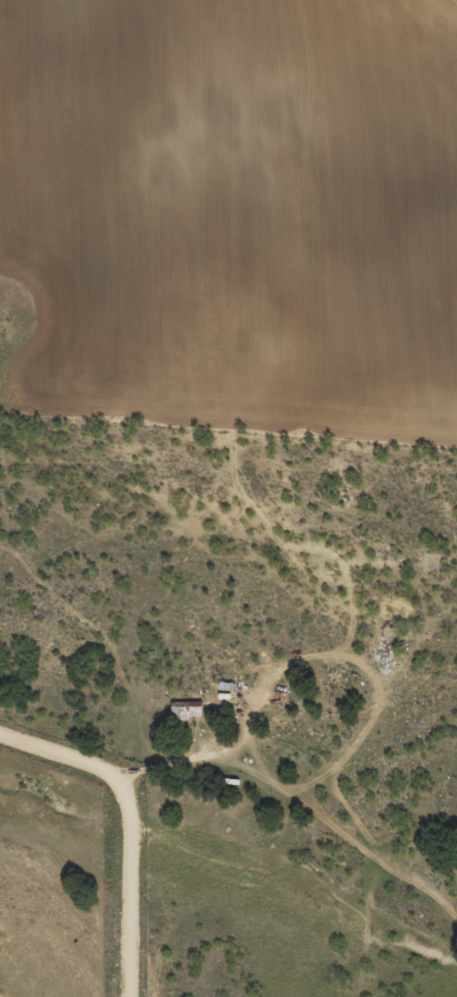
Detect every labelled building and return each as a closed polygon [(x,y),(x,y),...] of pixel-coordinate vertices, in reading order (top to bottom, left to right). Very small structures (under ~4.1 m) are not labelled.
[(200,710),(170,710),(170,726),(200,726),(200,710)]
